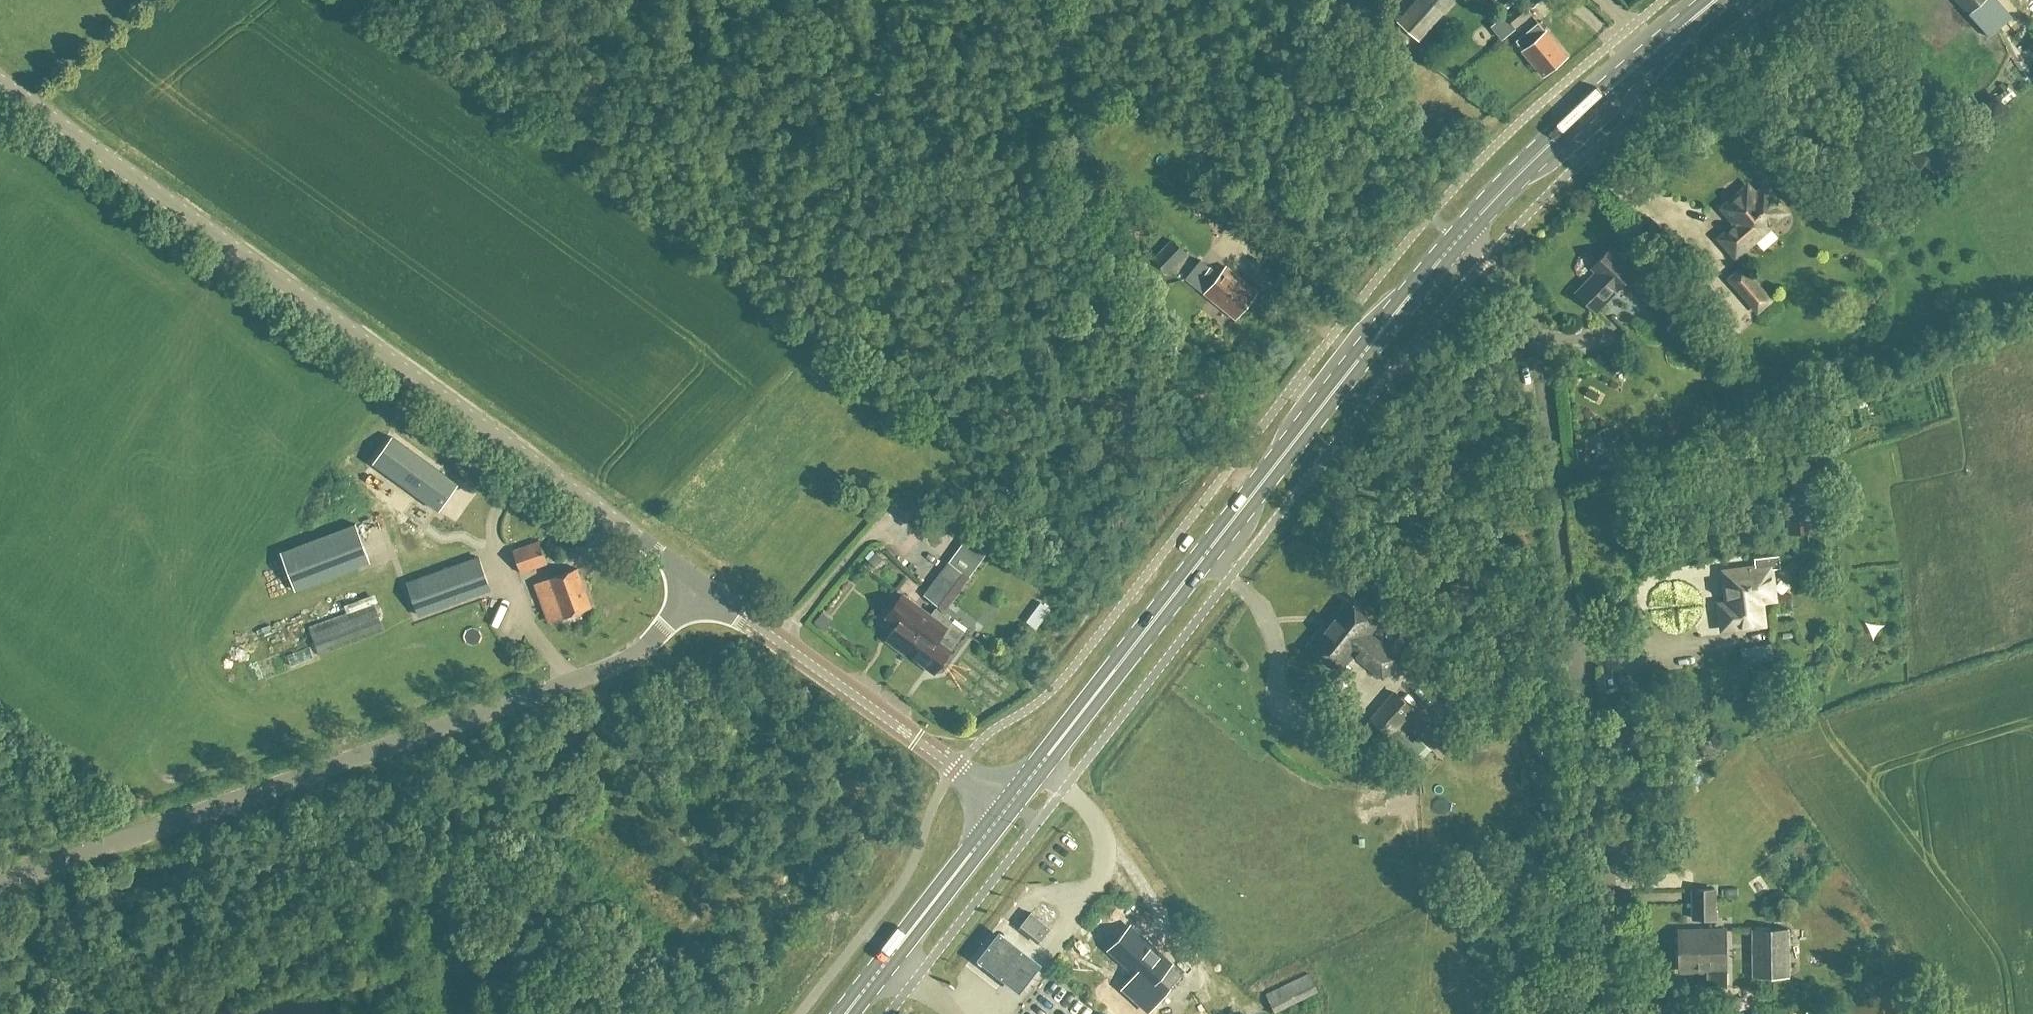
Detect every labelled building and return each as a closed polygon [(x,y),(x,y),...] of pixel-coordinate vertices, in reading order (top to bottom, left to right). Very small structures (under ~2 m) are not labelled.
[(1396,20),(1417,39),(1453,0),(1414,0),(1396,20)] [(1999,2),(1997,0),(1954,0),(1966,14),(1970,10),(1978,20),(1999,2)] [(1521,1),(1504,15),(1514,28),(1531,14),(1521,1)] [(1545,33),(1537,22),(1515,40),(1523,50),(1522,51),(1543,76),(1566,57),(1546,32),(1545,33)] [(2013,84),(2002,94),(2011,103),(2022,93),(2013,84)] [(1915,132),(1898,149),(1918,169),(1926,163),(1943,179),(1952,168),(1915,132)] [(1719,239),(1735,257),(1785,213),(1764,188),(1754,196),(1747,187),(1730,201),(1738,210),(1729,217),(1735,224),(1719,239)] [(1167,275),(1187,253),(1172,239),(1152,260),(1167,275)] [(1592,267),(1597,272),(1576,294),(1595,311),(1615,290),(1616,291),(1622,284),(1638,298),(1651,284),(1635,269),(1633,271),(1610,249),(1592,267)] [(1235,319),(1257,292),(1226,268),(1220,275),(1200,260),(1185,278),(1235,319)] [(1751,281),(1739,291),(1756,311),(1768,300),(1751,281)] [(1679,312),(1659,292),(1647,305),(1667,324),(1679,312)] [(1680,397),(1680,388),(1660,389),(1661,397),(1680,397)] [(1813,531),(1811,507),(1787,509),(1789,533),(1813,531)] [(294,590),(370,562),(355,522),(279,550),(294,590)] [(520,573),(547,563),(538,540),(512,549),(520,573)] [(925,595),(945,610),(978,565),(958,550),(925,595)] [(1764,622),(1761,604),(1779,601),(1775,568),(1781,567),(1779,555),(1755,558),(1756,568),(1725,572),(1729,604),(1721,605),(1724,628),(1764,622)] [(418,615),(489,589),(478,557),(406,583),(418,615)] [(562,618),(591,607),(576,568),(548,579),(562,618)] [(936,608),(931,615),(903,594),(890,612),(901,620),(886,640),(907,655),(908,652),(935,671),(950,650),(937,641),(952,620),(936,608)] [(317,650),(382,626),(373,602),(308,627),(317,650)] [(1349,602),(1326,630),(1353,652),(1383,676),(1398,657),(1368,634),(1376,624),(1349,602)] [(1353,652),(1326,630),(1324,628),(1309,646),(1323,657),(1324,662),(1331,667),(1335,666),(1339,670),(1353,652)] [(1395,692),(1372,720),(1390,735),(1413,708),(1395,692)] [(1421,739),(1398,763),(1411,775),(1434,751),(1421,739)] [(1694,918),(1715,918),(1714,889),(1694,889),(1694,918)] [(1040,942),(1050,929),(1030,914),(1020,926),(1040,942)] [(1790,976),(1789,938),(1789,928),(1753,929),(1754,977),(1790,976)] [(1680,970),(1726,969),(1725,930),(1679,931),(1680,970)] [(1041,967),(999,935),(977,964),(1019,996),(1041,967)] [(1169,988),(1181,975),(1170,965),(1170,964),(1143,940),(1122,963),(1149,987),(1148,988),(1160,999),(1169,988)] [(1318,993),(1309,973),(1265,995),(1274,1013),(1275,1013),(1318,993)] [(1717,1001),(1717,1013),(1735,1013),(1735,998),(1717,998),(1717,1001)]
